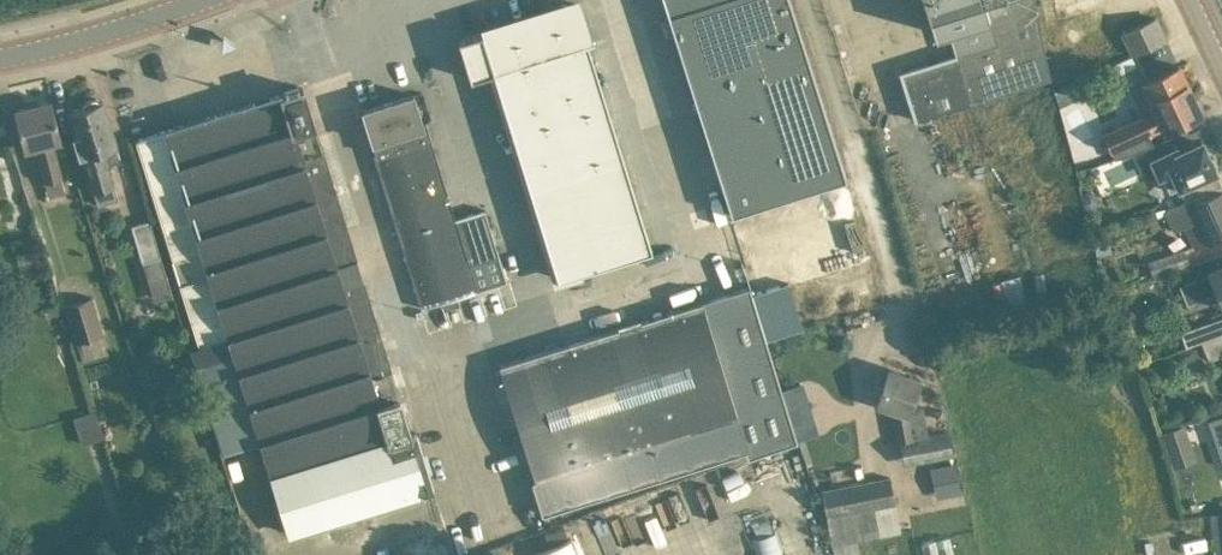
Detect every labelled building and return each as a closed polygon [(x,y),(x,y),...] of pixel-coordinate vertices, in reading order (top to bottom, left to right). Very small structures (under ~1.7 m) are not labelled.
[(791,0),(664,0),(732,214),(847,177),(791,0)] [(949,25),(987,12),(996,41),(957,52),(900,69),(915,119),(1051,76),(1035,0),(926,0),(935,29),(949,25)] [(459,38),(471,77),(494,70),(559,277),(652,248),(588,41),(595,39),(594,38),(588,40),(576,1),(459,38)] [(1166,37),(1155,16),(1123,31),(1133,53),(1166,37)] [(1131,53),(1101,68),(1106,78),(1136,64),(1131,53)] [(1179,64),(1157,74),(1144,80),(1145,83),(1130,89),(1142,115),(1104,131),(1116,158),(1152,144),(1145,130),(1163,123),(1165,128),(1180,122),(1201,111),(1179,64)] [(202,344),(191,347),(216,428),(255,416),(291,531),(409,494),(433,486),(416,431),(411,433),(304,86),(136,138),(137,139),(138,139),(202,344)] [(475,287),(475,288),(506,279),(498,254),(467,263),(466,260),(501,250),(488,208),(454,218),(432,146),(426,123),(423,123),(414,93),(363,108),(373,139),(371,140),(378,163),(420,303),(475,287)] [(99,203),(119,197),(108,162),(121,158),(117,144),(110,122),(103,99),(101,99),(96,96),(86,99),(83,105),(70,109),(77,133),(73,135),(81,158),(84,157),(94,189),(95,189),(99,203)] [(44,181),(46,181),(50,197),(64,193),(52,143),(62,140),(58,123),(52,99),(15,109),(21,132),(25,149),(35,147),(44,181)] [(1166,213),(1221,187),(1221,183),(1202,140),(1179,151),(1177,146),(1155,157),(1151,159),(1159,177),(1171,172),(1178,188),(1180,187),(1186,200),(1164,210),(1166,213)] [(1166,213),(1173,230),(1185,225),(1195,248),(1220,237),(1221,236),(1221,187),(1166,213)] [(1097,199),(1095,192),(1091,189),(1086,190),(1083,194),(1085,201),(1089,204),(1094,203),(1097,199)] [(132,224),(143,260),(160,255),(148,219),(132,224)] [(1185,248),(1148,258),(1153,274),(1190,264),(1185,248)] [(1182,283),(1190,303),(1219,291),(1221,298),(1221,266),(1182,283)] [(746,446),(795,430),(752,291),(749,283),(701,298),(701,299),(499,362),(535,476),(533,476),(534,478),(537,477),(546,508),(543,509),(544,510),(744,440),(746,446)] [(63,303),(76,342),(77,342),(83,359),(108,351),(102,333),(104,332),(92,294),(63,303)] [(1221,333),(1221,316),(1180,330),(1186,346),(1202,340),(1221,333)] [(1202,340),(1209,359),(1221,354),(1221,355),(1221,333),(1202,340)] [(1185,361),(1195,357),(1197,352),(1195,347),(1190,345),(1180,349),(1178,353),(1180,358),(1185,361)] [(929,433),(928,428),(923,404),(911,407),(921,377),(889,367),(881,389),(877,400),(895,407),(900,438),(929,433)] [(782,387),(785,398),(806,392),(803,380),(782,387)] [(179,384),(177,385),(183,401),(194,397),(188,381),(187,382),(179,384)] [(104,437),(96,409),(73,416),(82,444),(104,437)] [(1208,419),(1221,458),(1221,414),(1208,419)] [(1162,431),(1169,451),(1191,444),(1184,423),(1162,431)] [(956,461),(930,466),(937,497),(962,492),(956,461)] [(822,488),(833,544),(880,535),(900,531),(895,502),(889,475),(822,488)] [(1210,513),(1216,554),(1221,554),(1221,512),(1210,513)] [(411,554),(454,554),(455,554),(449,525),(407,534),(411,554)] [(776,531),(751,539),(756,554),(784,554),(776,531)] [(571,538),(534,553),(535,554),(578,554),(571,538)]
